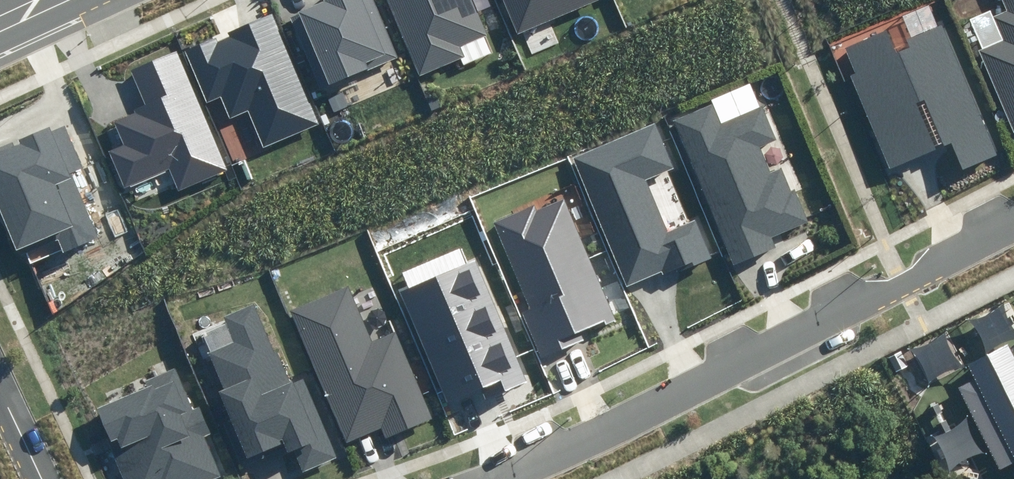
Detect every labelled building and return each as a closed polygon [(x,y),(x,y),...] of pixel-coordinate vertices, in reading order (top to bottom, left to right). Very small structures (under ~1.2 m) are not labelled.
[(373,0),(324,0),(325,2),(289,17),(319,89),(397,57),(373,0)] [(420,76),(461,59),(464,66),(494,53),(472,0),(388,0),(420,76)] [(518,33),(598,0),(504,0),(518,33)] [(1013,132),(1013,0),(1003,0),(1007,11),(993,16),(1003,40),(979,50),(1013,132)] [(319,123),(271,14),(228,33),(230,37),(218,42),(216,38),(184,52),(207,104),(220,99),(229,119),(248,111),(263,147),(319,123)] [(850,76),(889,168),(952,141),(963,169),(998,154),(943,24),(905,40),(909,47),(898,52),(888,29),(844,47),(855,74),(850,76)] [(227,169),(176,50),(130,70),(145,105),(134,110),(135,113),(114,122),(124,146),(110,152),(125,186),(169,168),(179,190),(227,169)] [(713,102),(672,119),(734,266),(777,248),(772,237),(808,222),(795,190),(791,192),(781,169),(770,173),(759,146),(776,139),(762,105),(722,122),(713,102)] [(674,168),(655,123),(573,158),(627,285),(662,271),(663,274),(676,269),(677,272),(711,258),(695,221),(668,232),(646,180),(674,168)] [(65,126),(51,132),(50,127),(20,140),(21,144),(14,147),(12,142),(0,147),(0,213),(16,250),(57,232),(65,250),(99,236),(72,174),(84,168),(65,126)] [(616,320),(564,199),(537,211),(535,205),(494,223),(531,310),(524,313),(542,357),(584,340),(580,331),(604,322),(605,325),(616,320)] [(527,381),(476,260),(466,264),(460,249),(403,273),(409,288),(400,291),(449,405),(484,391),(487,398),(527,381)] [(372,342),(348,287),(291,311),(347,443),(382,429),(385,437),(432,418),(396,332),(372,342)] [(291,385),(255,302),(221,316),(232,341),(206,352),(222,389),(219,391),(248,458),(284,442),(288,450),(293,448),(303,471),(336,457),(302,380),(291,385)] [(956,385),(997,467),(1013,460),(1013,462),(1013,354),(1010,356),(1004,345),(965,364),(971,378),(956,385)] [(176,366),(142,380),(145,386),(95,406),(124,478),(208,478),(219,475),(203,437),(210,435),(199,407),(193,409),(176,366)]
